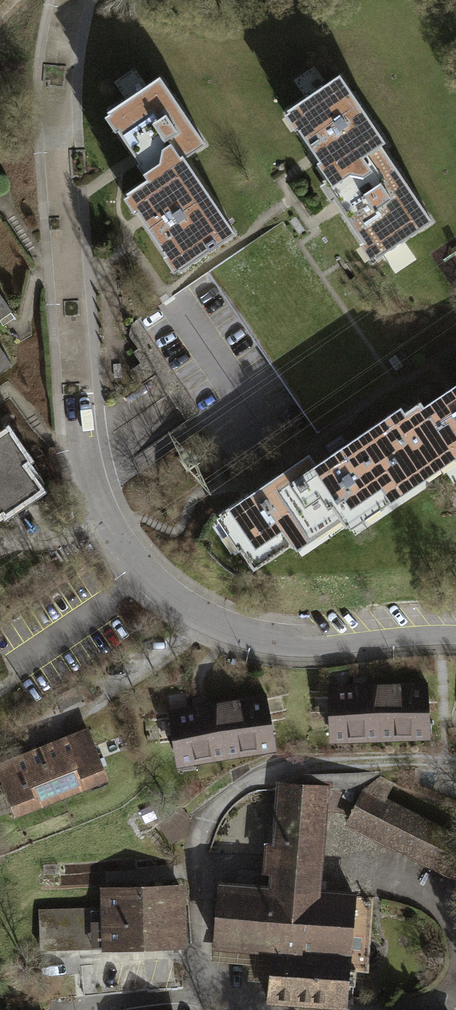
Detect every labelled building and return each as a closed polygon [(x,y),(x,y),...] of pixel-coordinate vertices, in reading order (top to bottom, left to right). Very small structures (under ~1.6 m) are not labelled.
[(195,139),(150,72),(94,109),(128,159),(134,168),(113,182),(167,262),(225,223),(177,151),(195,139)] [(340,72),(282,107),(313,158),(340,203),(368,249),(426,214),(340,72)] [(9,359),(0,346),(0,364),(9,359)] [(442,384),(397,414),(391,405),(303,464),(294,451),(219,502),(260,562),(327,516),(337,530),(442,459),(453,476),(455,474),(455,374),(442,384)] [(18,420),(0,431),(0,511),(54,478),(18,420)] [(423,681),(323,683),(324,740),(425,739),(423,681)] [(198,703),(167,708),(176,763),(274,748),(265,693),(198,703)] [(0,762),(0,775),(14,812),(102,778),(83,730),(46,744),(0,762)] [(328,883),(337,781),(274,776),(265,880),(221,876),(216,940),(279,945),(275,997),(354,1003),(364,886),(328,883)] [(355,817),(455,875),(455,832),(374,785),(355,817)] [(190,942),(191,881),(103,880),(102,942),(190,942)] [(42,911),(43,938),(87,935),(85,909),(42,911)] [(257,984),(269,984),(270,961),(257,961),(257,984)]
